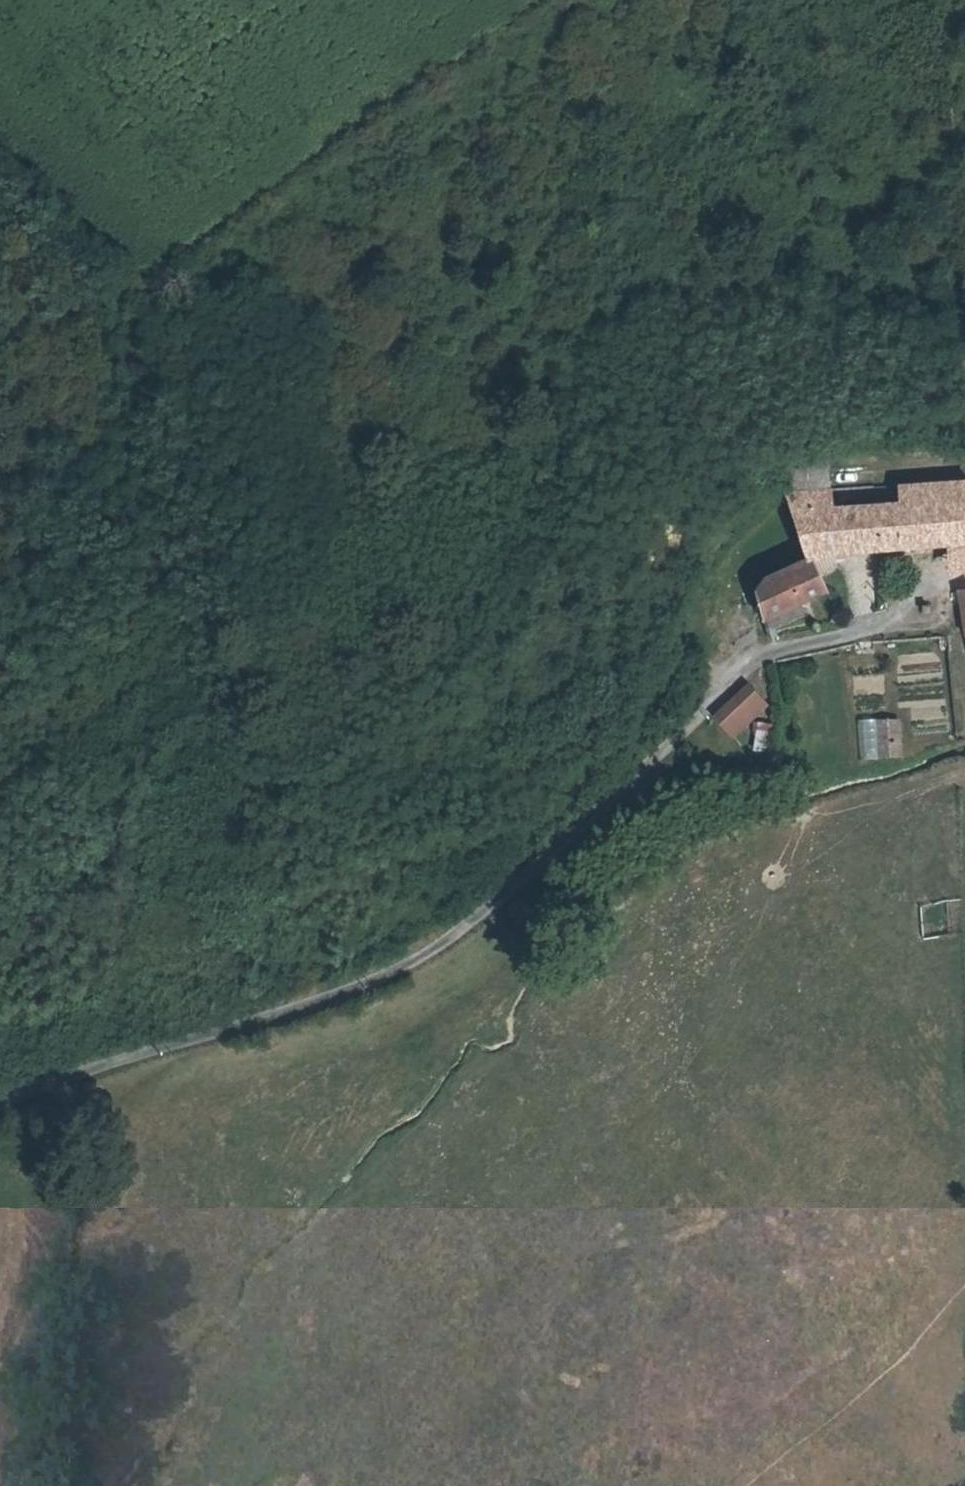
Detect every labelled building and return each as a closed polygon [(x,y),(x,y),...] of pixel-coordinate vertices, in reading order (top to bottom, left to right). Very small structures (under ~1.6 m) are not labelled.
[(829,490),(827,460),(787,462),(789,491),(829,490)] [(877,487),(882,550),(961,546),(962,572),(964,572),(964,483),(877,487)] [(882,550),(877,487),(829,490),(789,491),(796,525),(801,540),(808,561),(804,563),(808,569),(820,563),(844,551),(882,550)] [(831,590),(820,563),(808,569),(804,563),(764,581),(759,595),(770,618),(831,590)] [(865,595),(866,564),(852,564),(852,595),(865,595)] [(938,614),(937,604),(928,604),(929,615),(938,614)] [(743,679),(709,714),(732,736),(766,702),(743,679)] [(907,758),(906,718),(894,719),(897,760),(907,758)] [(752,719),(751,748),(767,749),(768,720),(752,719)] [(897,760),(894,719),(883,719),(887,761),(897,760)]
